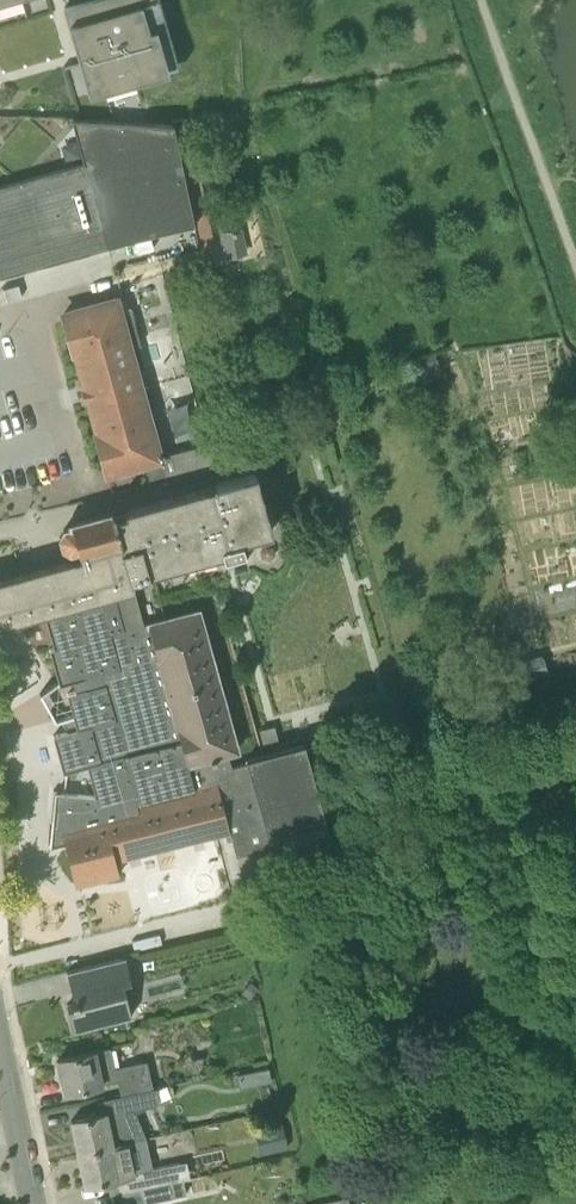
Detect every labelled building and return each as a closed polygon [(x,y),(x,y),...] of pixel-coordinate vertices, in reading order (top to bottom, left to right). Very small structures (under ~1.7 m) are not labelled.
[(70,22),(68,22),(79,61),(64,65),(65,68),(82,63),(91,94),(175,70),(155,0),(85,0),(65,6),(70,22)] [(195,223),(185,178),(179,148),(174,124),(74,119),(86,161),(0,185),(0,277),(195,223)] [(79,156),(77,141),(61,144),(64,159),(79,156)] [(185,178),(200,175),(194,145),(179,148),(185,178)] [(244,229),(250,251),(267,247),(261,225),(259,225),(257,214),(243,218),(246,228),(244,229)] [(18,283),(3,287),(5,294),(7,300),(22,296),(18,283)] [(118,309),(115,299),(63,314),(73,352),(76,352),(98,432),(96,433),(107,472),(145,461),(150,482),(214,467),(208,443),(167,453),(154,408),(155,408),(149,385),(141,387),(136,369),(144,366),(138,345),(140,344),(129,306),(118,309)] [(135,588),(132,577),(223,552),(227,565),(247,560),(242,539),(272,531),(256,472),(215,483),(214,482),(212,483),(212,484),(124,508),(125,512),(115,515),(113,510),(111,511),(111,512),(71,523),(71,526),(64,528),(60,535),(63,546),(72,551),(79,549),(82,558),(75,560),(75,559),(0,579),(0,625),(77,604),(135,588)] [(76,885),(119,874),(115,859),(230,831),(208,757),(227,752),(237,749),(199,610),(145,625),(135,588),(77,604),(87,637),(73,641),(83,678),(87,677),(90,688),(69,695),(78,730),(54,736),(63,773),(88,766),(98,801),(103,799),(106,809),(37,827),(45,859),(67,853),(76,885)] [(498,661),(504,684),(547,673),(541,650),(498,661)] [(274,725),(259,729),(263,745),(278,741),(274,725)] [(231,766),(227,752),(208,757),(230,831),(237,855),(271,845),(274,858),(350,837),(337,789),(319,794),(305,743),(247,759),(248,761),(231,766)] [(73,1030),(131,1015),(123,981),(131,979),(125,956),(67,971),(74,999),(71,1000),(72,1002),(67,1004),(73,1030)] [(259,987),(249,979),(240,991),(249,999),(259,987)] [(119,1097),(147,1090),(152,1089),(146,1061),(113,1069),(108,1048),(59,1059),(66,1092),(116,1082),(119,1097)] [(269,1066),(237,1072),(240,1086),(271,1079),(269,1066)] [(147,1090),(119,1097),(100,1101),(102,1113),(71,1119),(78,1151),(112,1144),(126,1141),(143,1138),(131,1111),(154,1099),(152,1089),(147,1090)] [(283,1126),(255,1132),(259,1151),(287,1146),(283,1126)] [(126,1141),(112,1144),(78,1151),(85,1184),(107,1179),(110,1194),(120,1192),(139,1188),(183,1178),(179,1162),(149,1169),(143,1138),(126,1141)] [(186,1192),(183,1178),(139,1188),(143,1201),(186,1192)]
